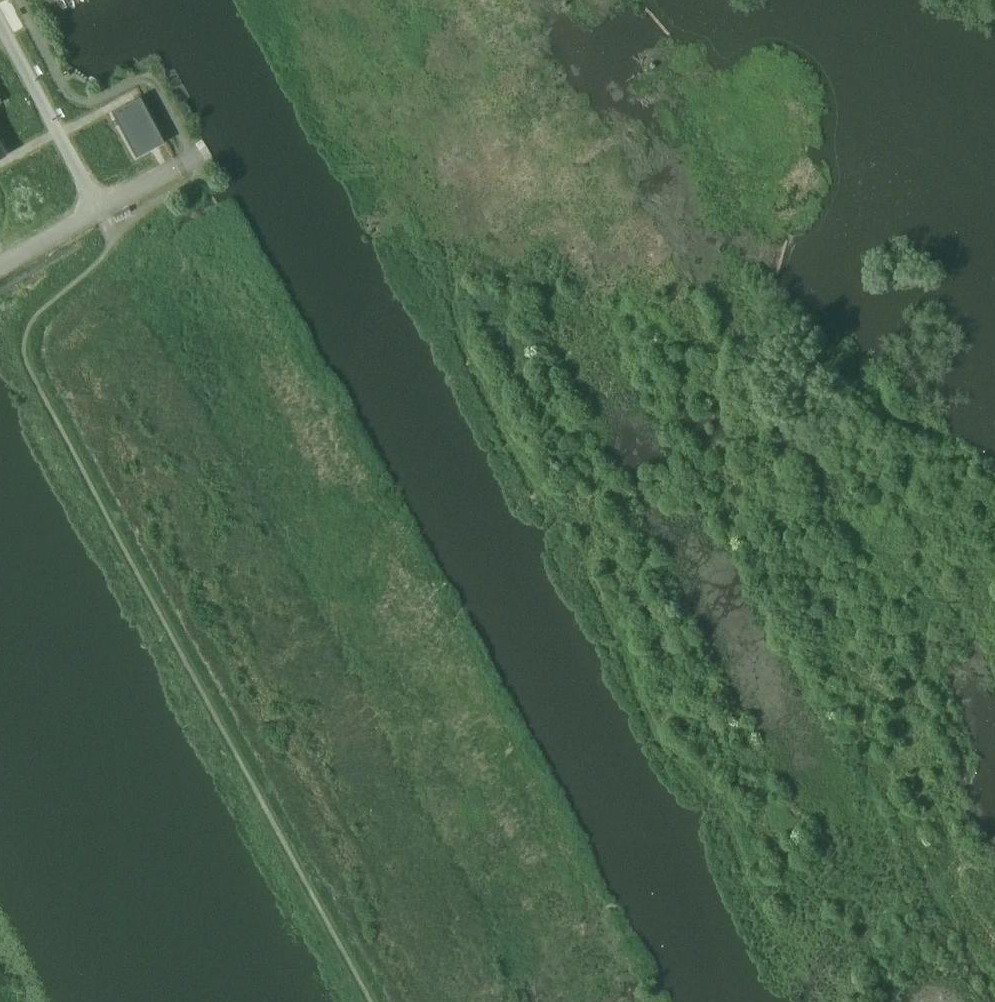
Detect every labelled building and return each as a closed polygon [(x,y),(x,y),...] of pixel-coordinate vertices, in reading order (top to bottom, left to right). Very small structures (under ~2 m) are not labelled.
[(139,96),(110,111),(135,158),(163,142),(139,96)]
